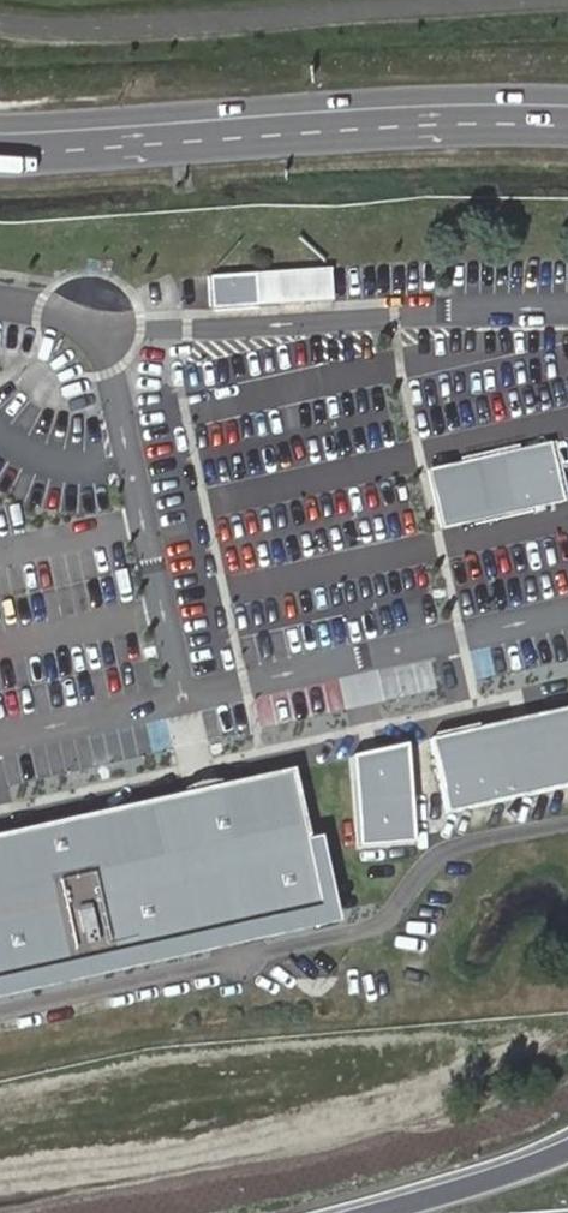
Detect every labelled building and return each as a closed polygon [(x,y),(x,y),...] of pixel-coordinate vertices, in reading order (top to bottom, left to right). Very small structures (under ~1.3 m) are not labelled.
[(331,270),(256,274),(258,304),(333,299),(331,270)] [(256,274),(208,278),(210,307),(258,304),(256,274)] [(543,450),(437,474),(448,522),(554,498),(543,450)] [(429,740),(446,815),(567,787),(567,709),(429,740)] [(323,913),(291,771),(0,837),(0,984),(323,913)]
